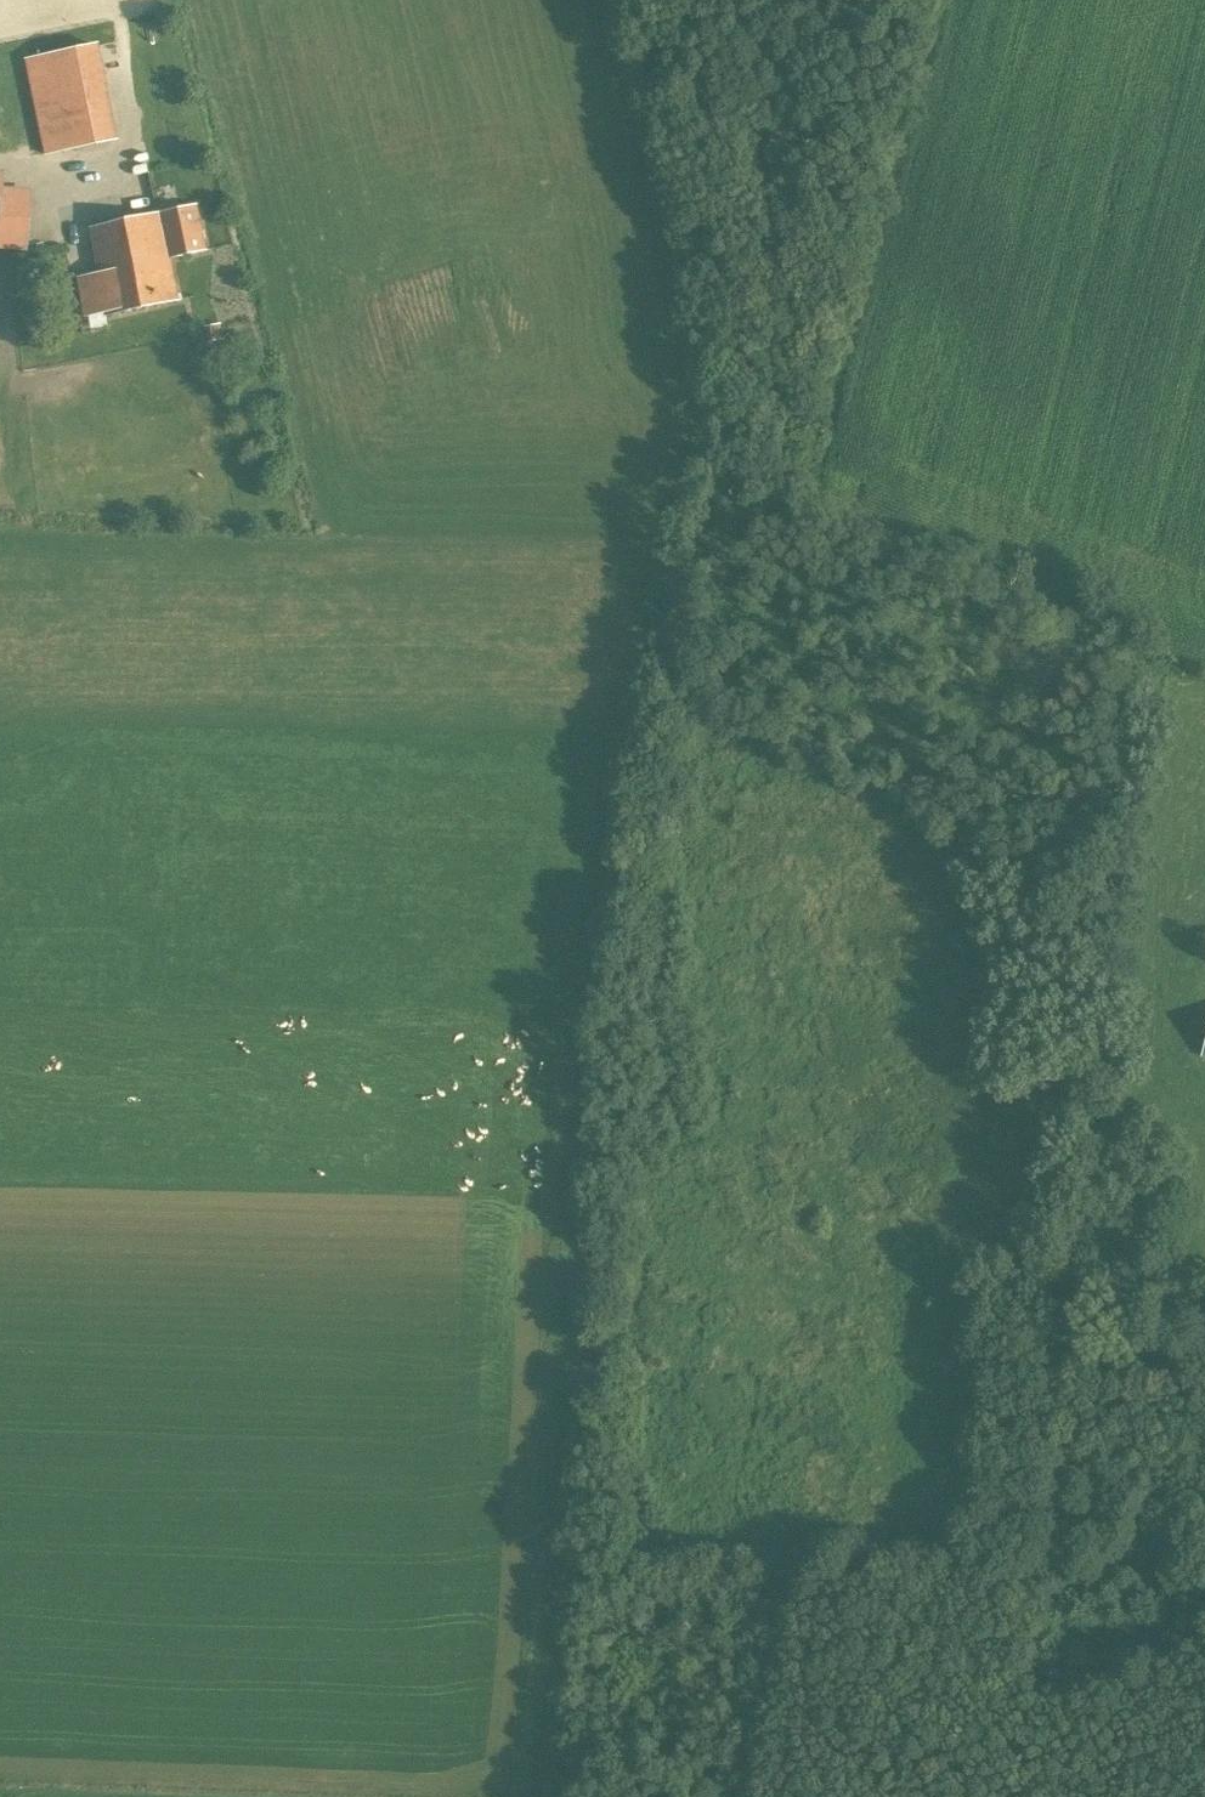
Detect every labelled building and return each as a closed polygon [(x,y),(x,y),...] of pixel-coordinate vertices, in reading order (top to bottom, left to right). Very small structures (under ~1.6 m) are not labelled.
[(48,153),(117,140),(97,44),(29,60),(48,153)] [(25,256),(29,198),(0,196),(0,255),(25,256)] [(108,313),(177,299),(169,258),(206,251),(196,206),(91,228),(108,313)]
